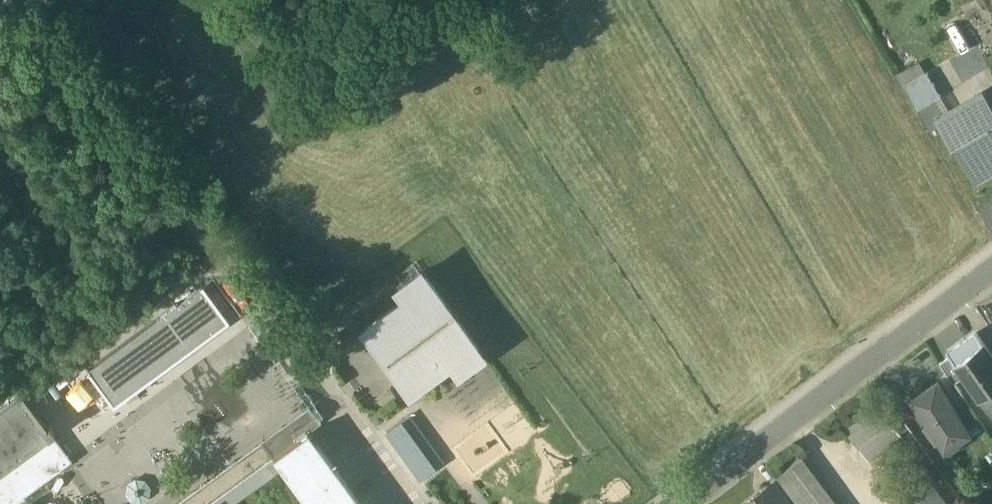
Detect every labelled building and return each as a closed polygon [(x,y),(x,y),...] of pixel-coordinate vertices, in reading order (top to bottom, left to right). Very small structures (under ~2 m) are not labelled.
[(928,78),(904,92),(918,116),(942,102),(928,78)] [(984,102),(940,127),(975,188),(991,178),(991,116),(984,102)] [(449,313),(422,276),(396,295),(404,306),(363,336),(407,396),(448,366),(455,376),(482,357),(455,320),(454,321),(448,314),(449,313)] [(202,289),(85,373),(112,410),(229,327),(202,289)] [(975,336),(946,357),(948,359),(949,359),(954,367),(983,347),(975,336)] [(983,347),(954,367),(954,368),(963,380),(979,404),(980,403),(987,413),(991,409),(991,360),(983,347)] [(954,367),(949,359),(948,359),(939,366),(953,387),(963,380),(954,368),(954,367)] [(971,437),(936,384),(910,402),(928,429),(923,432),(934,446),(938,444),(945,454),(971,437)] [(0,405),(0,503),(15,503),(72,461),(52,434),(55,432),(49,424),(47,426),(20,390),(0,405)] [(901,438),(877,408),(845,434),(869,464),(901,438)] [(386,434),(420,482),(436,471),(402,423),(386,434)] [(281,470),(306,503),(360,503),(307,432),(272,458),(209,503),(234,503),(281,470)] [(777,480),(779,483),(795,503),(836,503),(803,460),(777,480)] [(920,472),(891,494),(898,503),(944,503),(920,472)] [(779,483),(768,491),(778,503),(795,503),(779,483)] [(749,503),(778,503),(768,491),(767,490),(749,503)]
